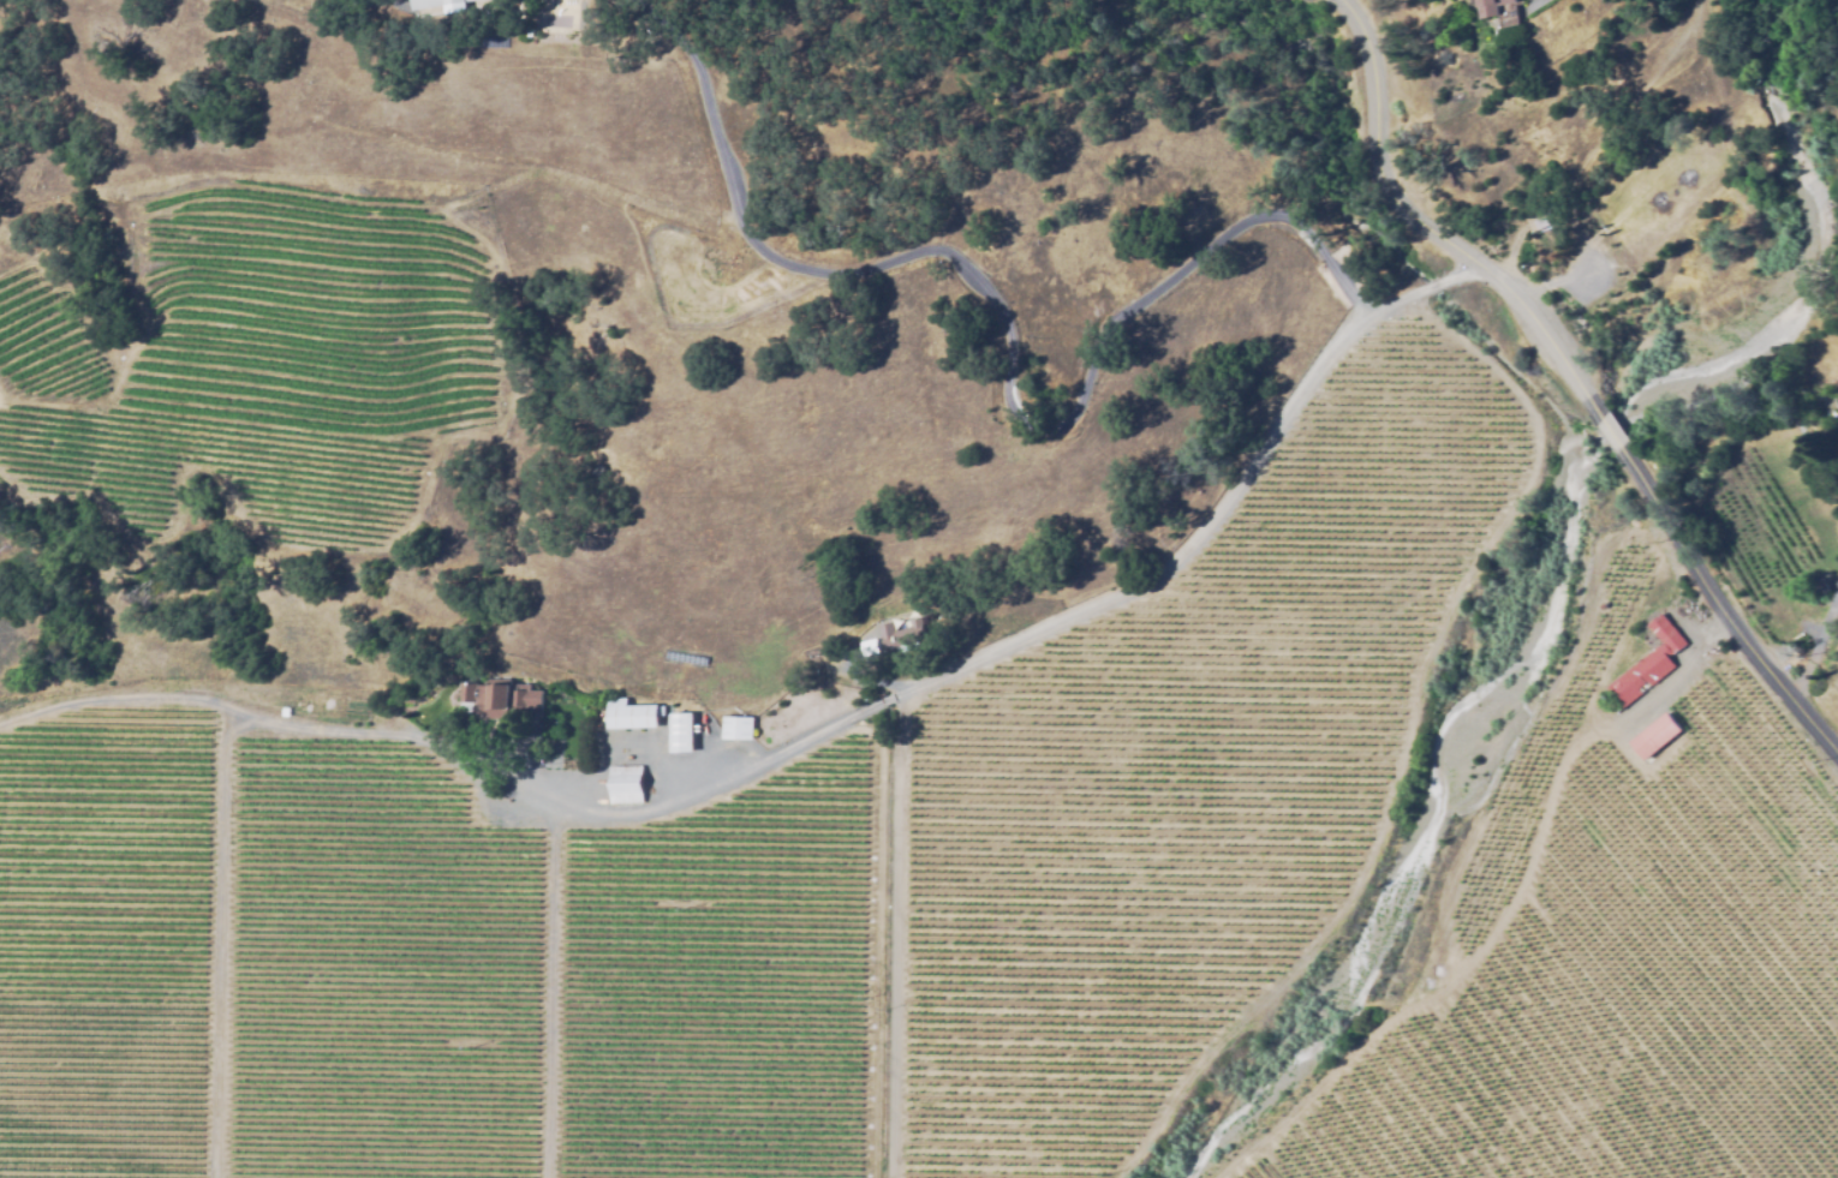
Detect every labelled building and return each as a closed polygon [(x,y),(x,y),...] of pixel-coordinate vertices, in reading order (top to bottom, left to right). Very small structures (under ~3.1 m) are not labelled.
[(416,12),(414,0),(488,0),(470,4),(471,10),(450,13),(449,6),(416,12)] [(1479,17),(1475,0),(1516,0),(1516,1),(1497,5),(1499,13),(1479,17)] [(1532,234),(1526,223),(1541,216),(1547,227),(1532,234)] [(1794,453),(1803,448),(1808,456),(1800,461),(1794,453)] [(1828,588),(1807,600),(1802,592),(1824,580),(1828,588)] [(1606,687),(1663,645),(1648,626),(1661,615),(1685,646),(1669,658),(1675,666),(1613,714),(1606,706),(1616,699),(1606,687)] [(887,651),(883,639),(881,640),(877,627),(891,623),(894,632),(909,627),(908,622),(920,618),(926,639),(887,651)] [(544,693),(542,714),(509,711),(508,719),(472,716),(476,677),(509,681),(508,689),(544,693)] [(608,730),(605,700),(625,699),(625,707),(656,706),(657,728),(608,730)] [(1629,743),(1666,712),(1681,731),(1643,761),(1629,743)] [(672,754),(669,716),(692,714),(694,753),(672,754)] [(753,741),(722,740),(723,718),(753,719),(753,741)] [(611,805),(609,769),(641,767),(643,803),(611,805)]
